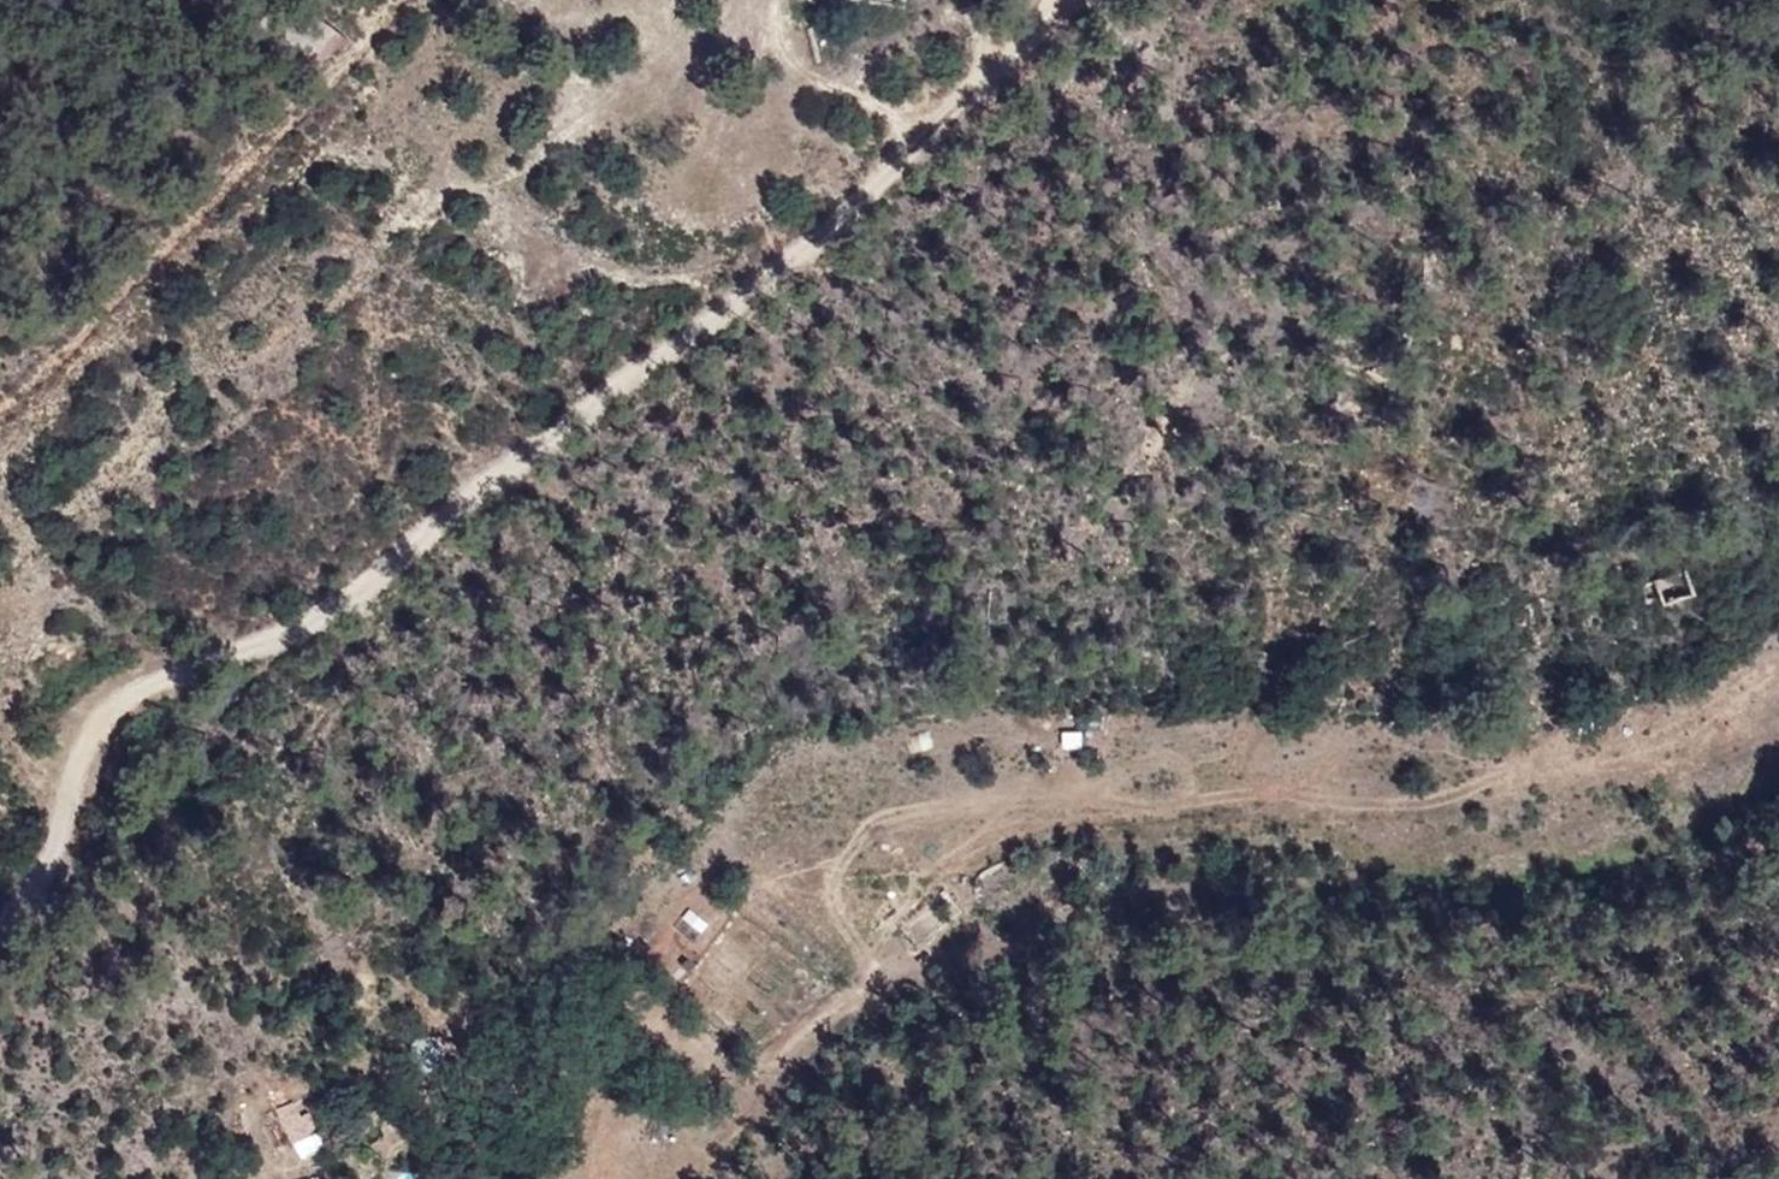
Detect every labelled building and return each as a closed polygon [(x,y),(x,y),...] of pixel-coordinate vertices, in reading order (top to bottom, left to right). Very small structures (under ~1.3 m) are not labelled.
[(1663,601),(1694,591),(1686,568),(1655,579),(1663,601)] [(274,1108),(301,1157),(327,1143),(300,1094),(274,1108)] [(415,1168),(384,1168),(383,1178),(415,1178),(415,1168)]
